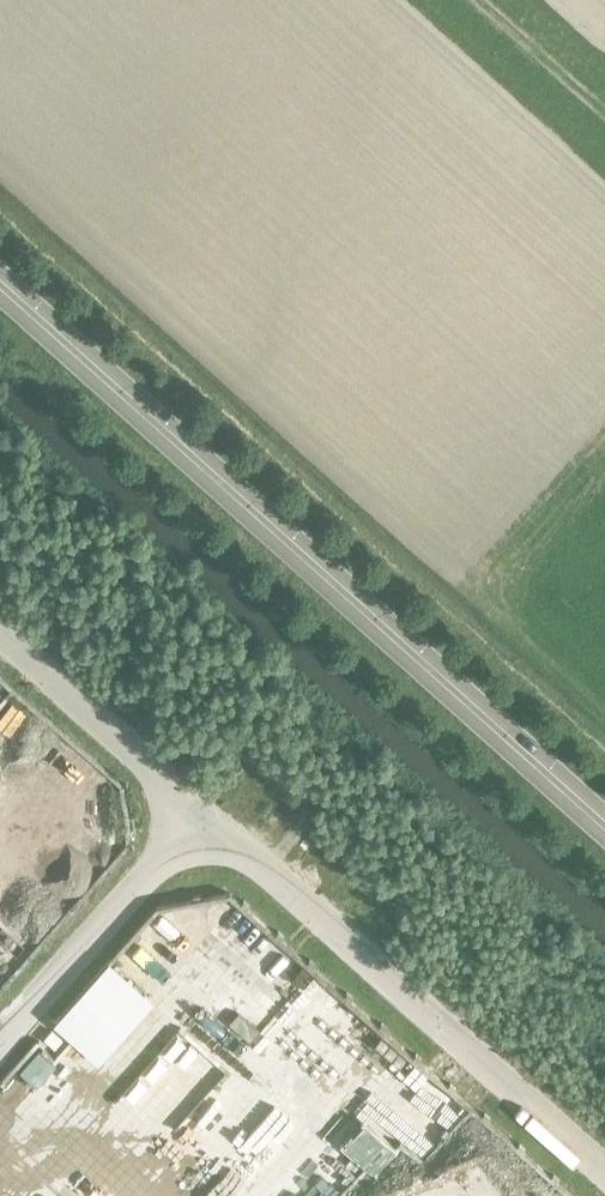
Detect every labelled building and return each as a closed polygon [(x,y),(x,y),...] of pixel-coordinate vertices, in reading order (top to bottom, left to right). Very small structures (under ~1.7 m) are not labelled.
[(209,918),(252,955),(275,929),(232,892),(209,918)] [(154,999),(109,959),(54,1021),(99,1061),(154,999)]
